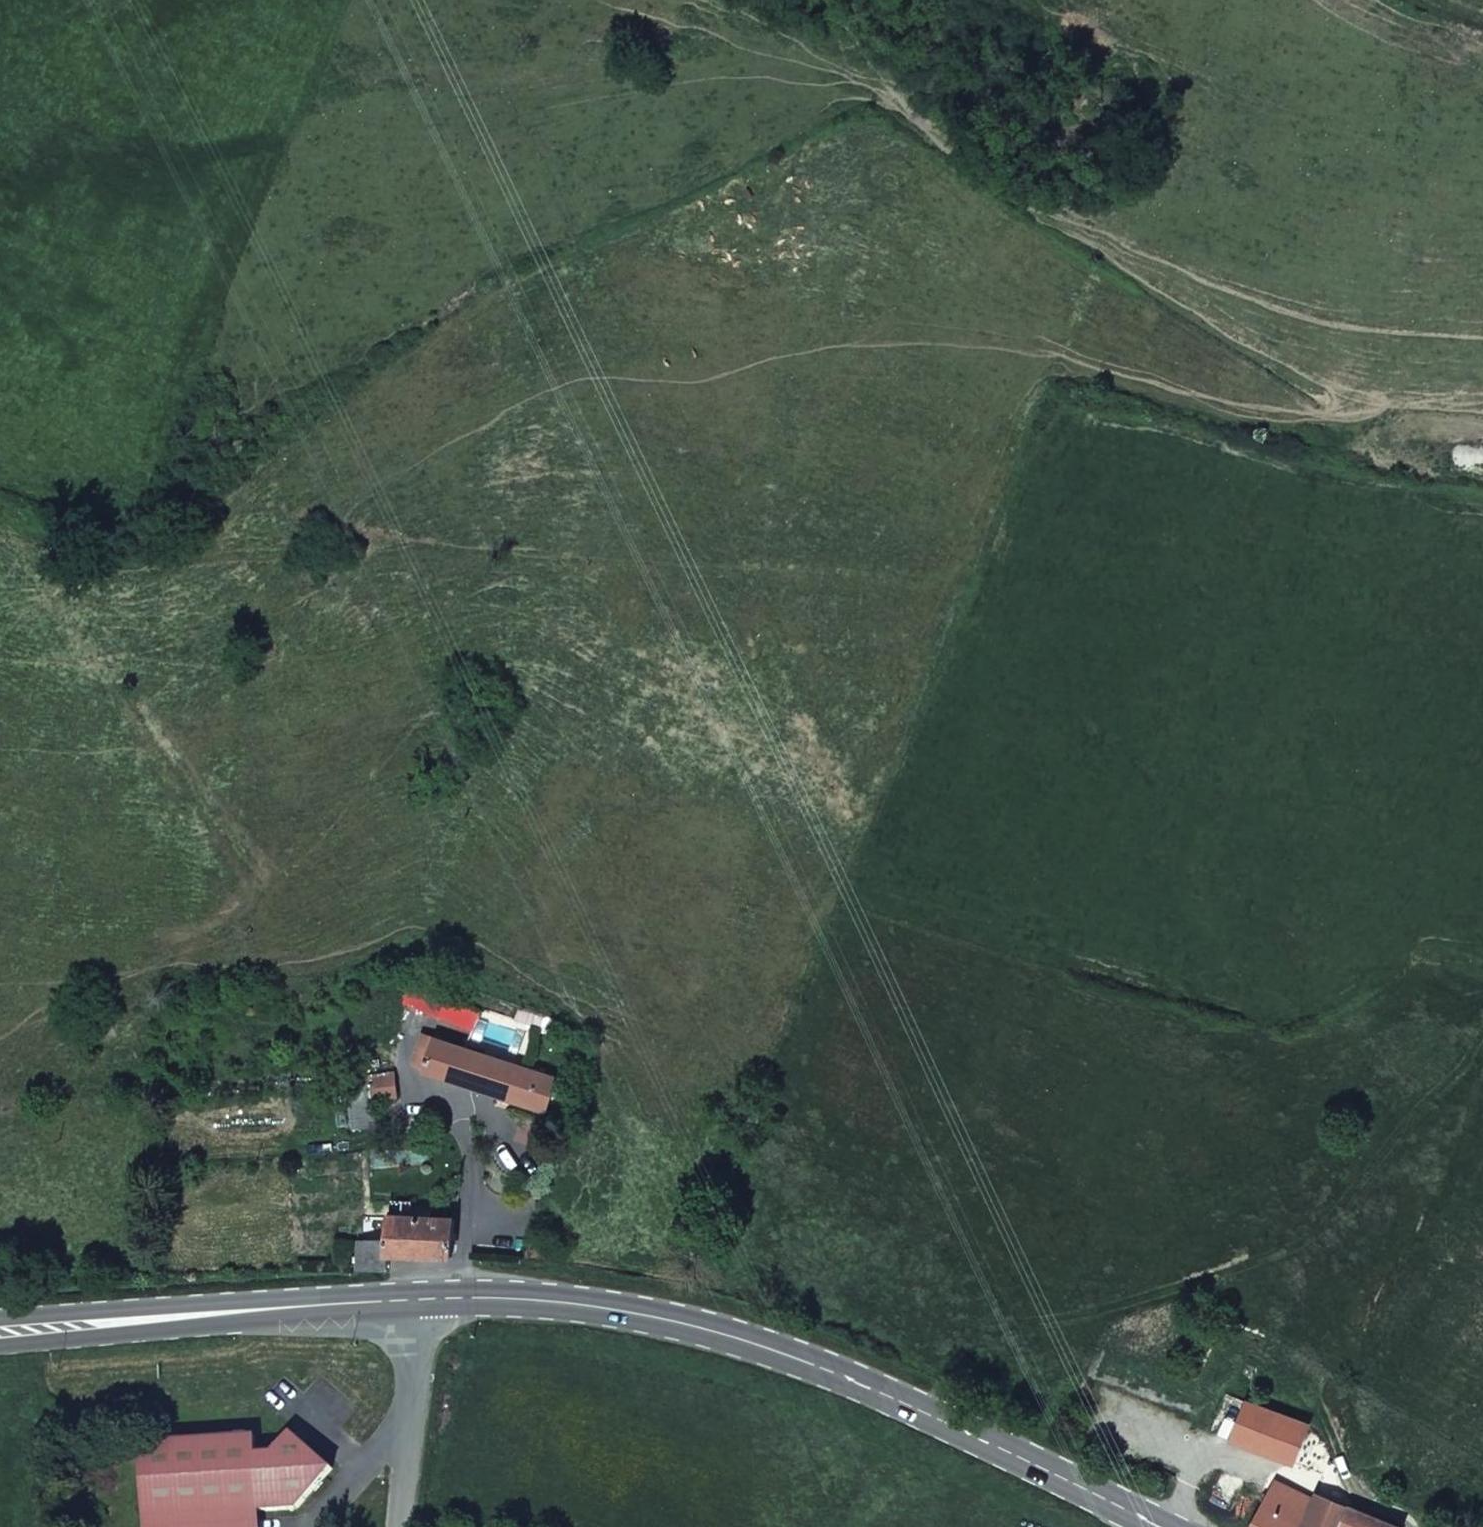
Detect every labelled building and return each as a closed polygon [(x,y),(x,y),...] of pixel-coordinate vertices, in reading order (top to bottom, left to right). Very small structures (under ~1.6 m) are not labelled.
[(415,1004),(439,1014),(445,997),(421,988),(415,1004)] [(445,997),(439,1014),(471,1026),(478,1008),(445,997)] [(435,1038),(423,1073),(543,1111),(555,1076),(435,1038)] [(392,1072),(353,1078),(355,1098),(349,1099),(352,1128),(367,1127),(378,1124),(377,1101),(397,1096),(392,1072)] [(358,1241),(355,1269),(384,1269),(386,1256),(450,1258),(452,1218),(395,1215),(394,1209),(386,1209),(384,1241),(358,1241)] [(1247,1403),(1233,1439),(1290,1464),(1299,1437),(1304,1424),(1247,1403)] [(141,1442),(146,1519),(260,1512),(299,1510),(332,1468),(292,1432),(273,1452),(257,1453),(255,1435),(141,1442)] [(1290,1464),(1311,1473),(1318,1446),(1299,1437),(1290,1464)] [(1254,1526),(1392,1526),(1316,1494),(1314,1504),(1270,1486),(1254,1526)] [(146,1519),(146,1526),(262,1526),(260,1512),(146,1519)]
